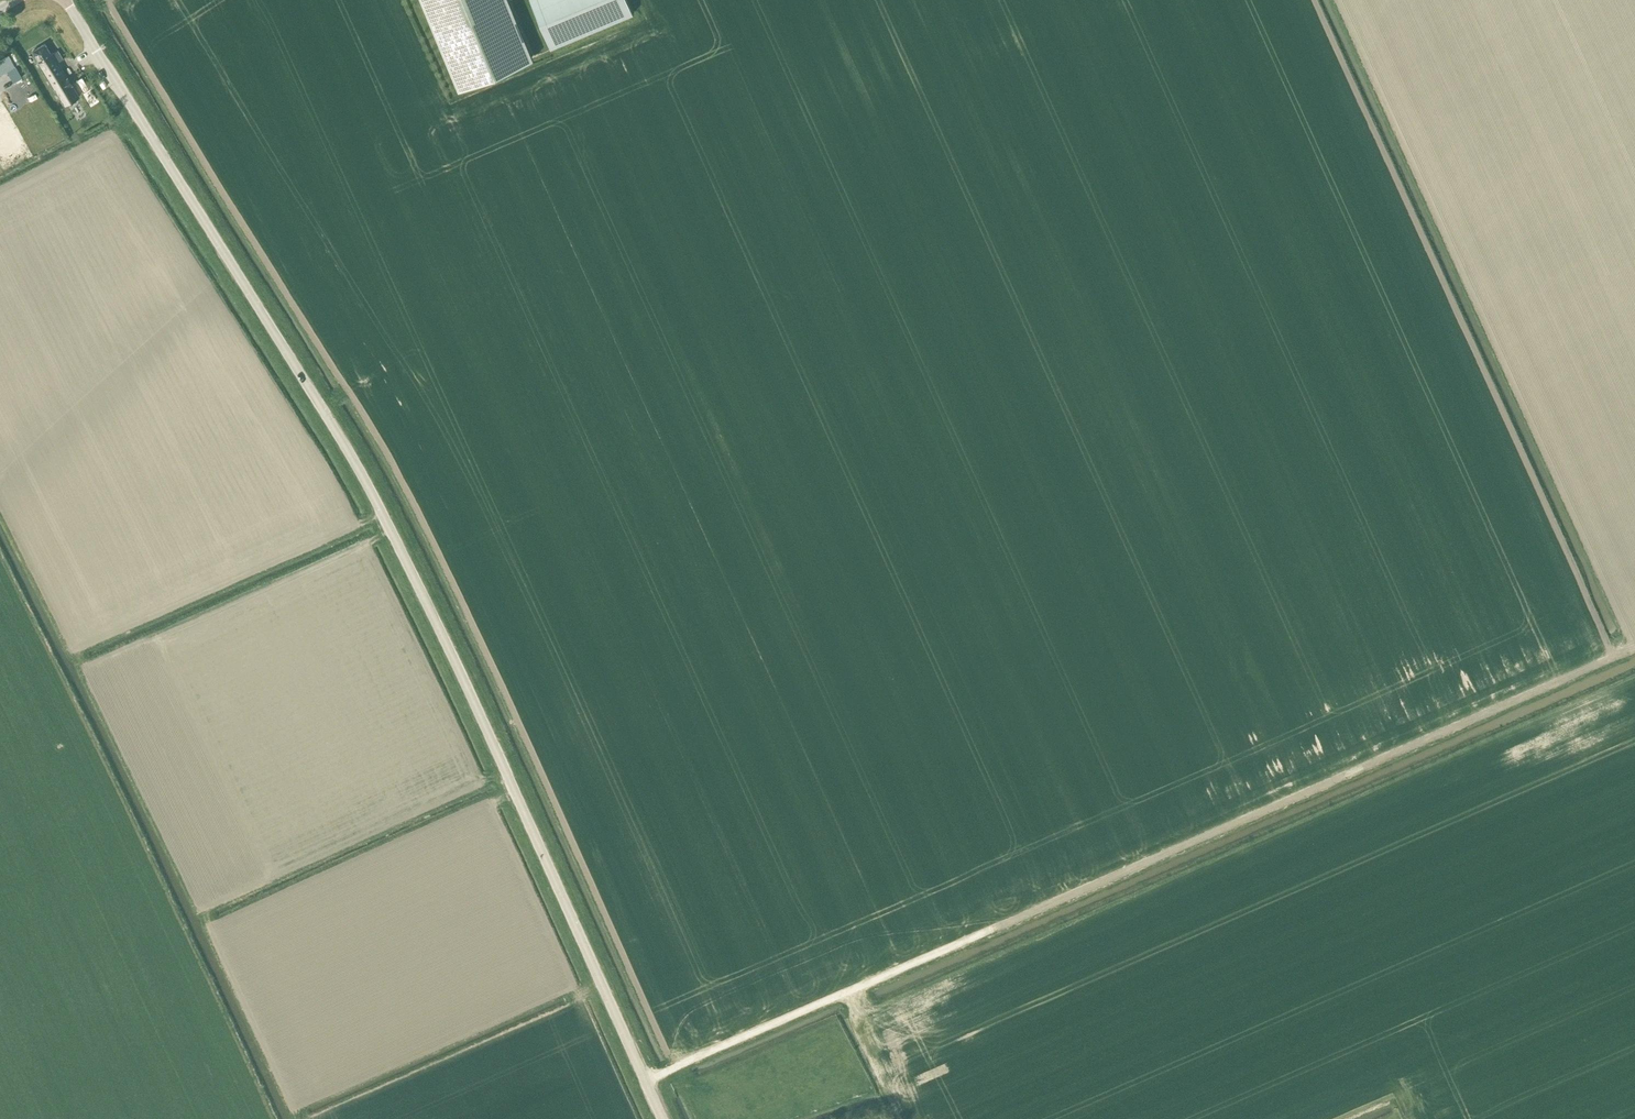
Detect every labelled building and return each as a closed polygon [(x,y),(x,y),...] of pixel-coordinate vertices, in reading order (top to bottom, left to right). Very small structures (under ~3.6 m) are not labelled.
[(457,88),(532,57),(508,0),(421,0),(457,88)] [(549,48),(632,14),(626,0),(530,0),(549,48)] [(64,106),(79,97),(72,85),(67,77),(67,78),(58,62),(63,59),(57,50),(51,54),(45,44),(32,51),(39,62),(37,63),(64,106)] [(8,54),(0,58),(0,74),(6,71),(15,65),(8,54)]
